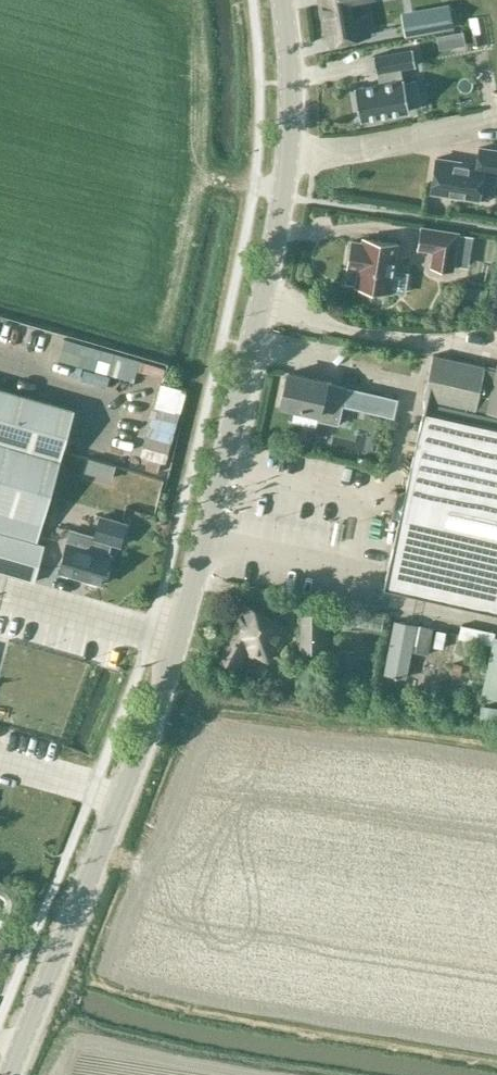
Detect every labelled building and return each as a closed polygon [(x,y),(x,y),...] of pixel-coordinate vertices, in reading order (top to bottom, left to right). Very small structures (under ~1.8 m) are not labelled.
[(327,44),(372,35),(368,12),(364,12),(362,0),(319,0),(327,44)] [(451,6),(403,13),(406,32),(454,24),(451,6)] [(355,87),(360,118),(361,120),(410,111),(409,109),(404,78),(403,79),(401,68),(416,65),(413,48),(374,55),(377,72),(378,72),(380,83),(355,87)] [(483,174),(483,172),(496,174),(496,150),(480,147),(478,164),(437,158),(432,192),(479,199),(479,198),(489,200),(493,175),(483,174)] [(473,235),(458,233),(459,232),(422,227),(418,248),(434,250),(432,266),(453,269),(453,265),(468,268),(473,235)] [(352,240),(348,267),(359,269),(356,286),(391,291),(404,293),(408,270),(394,268),(398,243),(364,238),(363,242),(352,240)] [(70,358),(93,364),(96,353),(73,347),(70,358)] [(489,365),(488,367),(433,355),(424,397),(427,398),(426,400),(474,411),(476,411),(476,410),(487,413),(487,414),(496,416),(496,367),(489,365)] [(290,371),(282,404),(295,407),(292,419),(315,424),(317,419),(339,425),(344,404),(370,410),(374,394),(346,387),(346,384),(290,371)] [(136,450),(176,458),(191,382),(167,378),(159,418),(143,415),(136,450)] [(0,389),(0,572),(35,582),(45,545),(37,543),(74,411),(0,389)] [(384,587),(496,612),(496,430),(424,412),(384,587)] [(64,551),(59,569),(102,581),(110,553),(107,552),(107,551),(110,541),(121,544),(127,523),(100,515),(94,534),(71,527),(67,539),(64,551)] [(266,658),(283,627),(243,605),(216,655),(235,666),(246,647),(266,658)] [(369,605),(366,620),(390,625),(393,611),(369,605)] [(319,649),(318,613),(297,613),(298,649),(319,649)] [(417,624),(394,619),(384,674),(407,678),(417,624)] [(434,627),(421,625),(416,651),(428,654),(434,627)] [(496,636),(484,694),(496,697),(496,636)]
